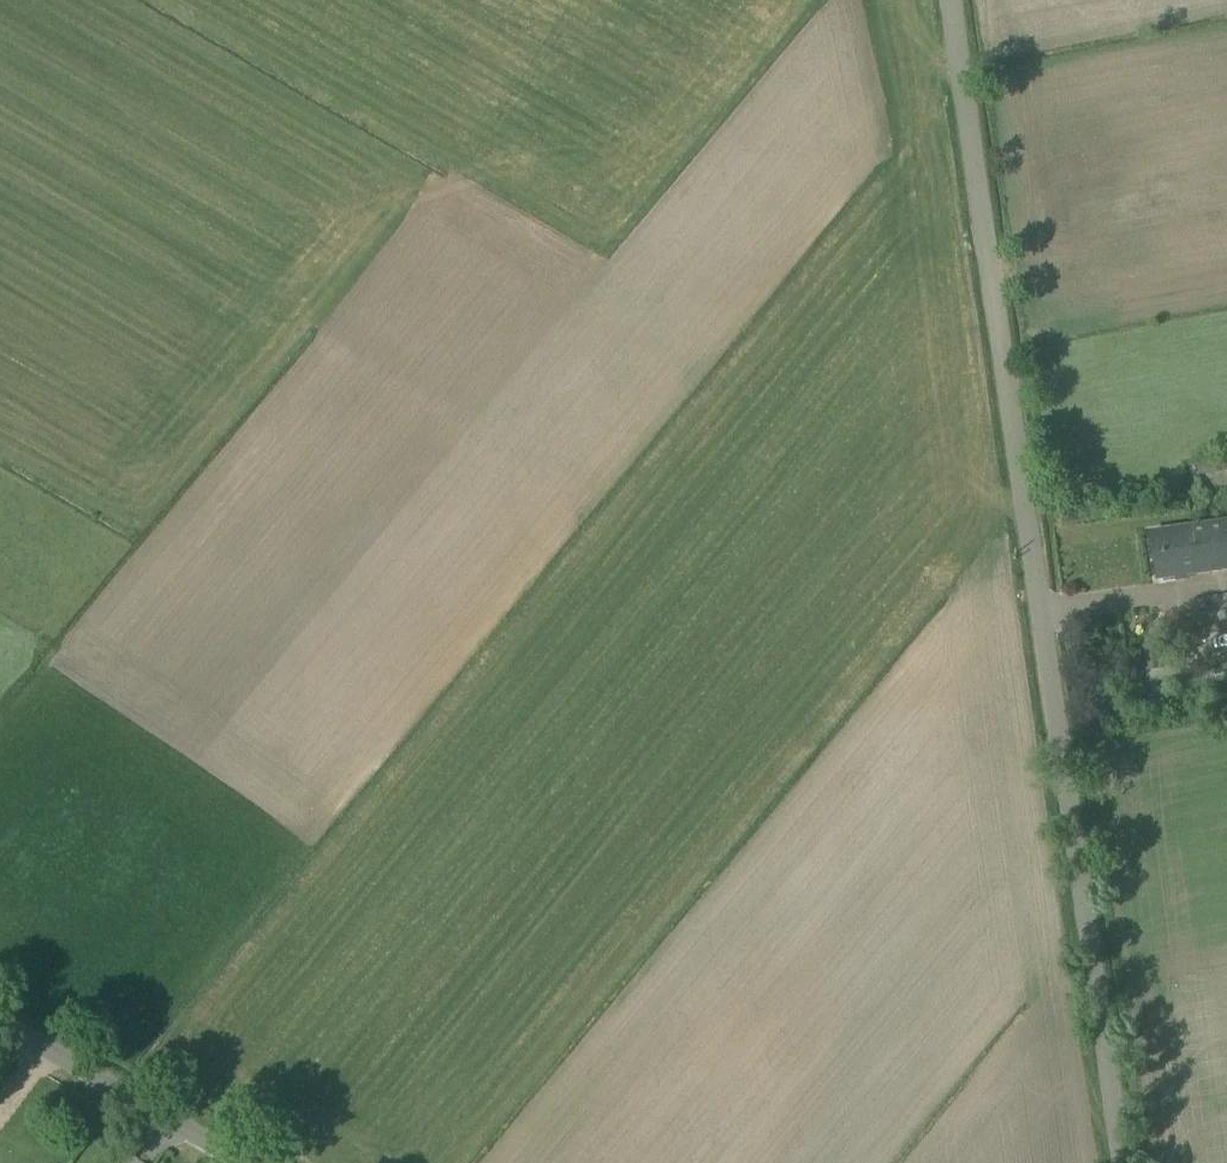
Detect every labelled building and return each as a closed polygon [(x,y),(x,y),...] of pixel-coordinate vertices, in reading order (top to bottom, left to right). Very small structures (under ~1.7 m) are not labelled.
[(1151,533),(1159,580),(1226,569),(1226,520),(1151,533)] [(1190,600),(1195,636),(1226,632),(1226,595),(1190,600)]
